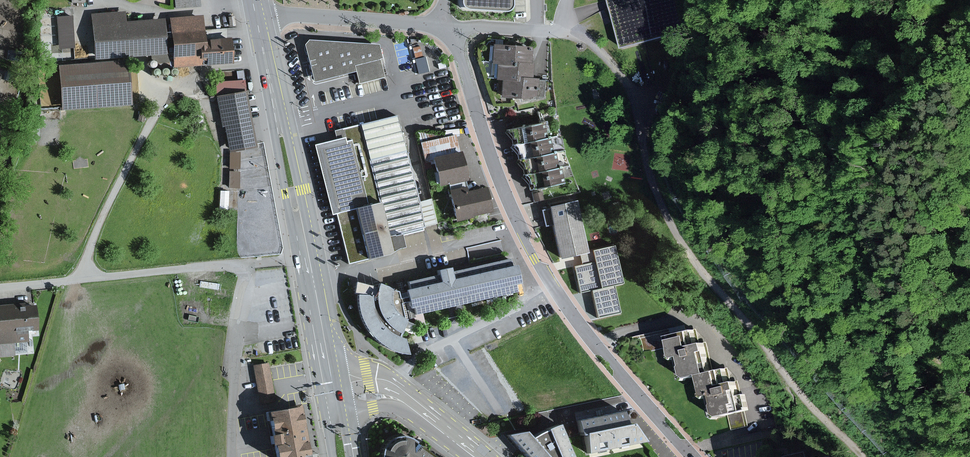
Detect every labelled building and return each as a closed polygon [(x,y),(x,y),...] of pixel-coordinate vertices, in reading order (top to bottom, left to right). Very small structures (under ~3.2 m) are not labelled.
[(463,4),(464,7),(467,9),(471,10),(507,12),(511,11),(514,9),(516,4),(516,0),(463,0),(463,4)] [(696,0),(612,0),(625,48),(704,27),(696,0)] [(125,11),(88,14),(92,59),(165,53),(163,20),(126,23),(125,11)] [(201,16),(169,18),(172,68),(231,65),(230,38),(203,40),(201,16)] [(308,39),(302,46),(312,86),(354,76),(355,83),(381,77),(377,60),(381,59),(377,43),(308,39)] [(529,48),(489,46),(488,65),(496,65),(528,66),(529,48)] [(126,59),(53,66),(57,110),(130,103),(126,59)] [(528,66),(496,65),(495,83),(502,83),(531,84),(532,66),(528,66)] [(531,84),(502,83),(501,101),(536,102),(537,84),(531,84)] [(247,90),(217,96),(228,154),(259,148),(247,90)] [(338,138),(314,144),(331,209),(337,207),(350,260),(388,250),(397,248),(402,246),(399,233),(422,227),(394,114),(335,129),(338,138)] [(542,122),(513,129),(516,144),(520,143),(545,138),(542,122)] [(429,190),(450,185),(465,182),(468,181),(457,133),(420,142),(425,160),(422,160),(429,190)] [(545,138),(520,143),(523,158),(526,158),(552,152),(549,137),(545,138)] [(552,152),(526,158),(529,173),(533,172),(558,167),(555,152),(552,152)] [(558,167),(533,172),(536,188),(565,181),(562,166),(558,167)] [(465,183),(465,182),(450,185),(450,189),(447,189),(454,220),(493,211),(485,179),(465,183)] [(576,202),(547,208),(557,260),(587,254),(576,202)] [(596,262),(575,266),(580,293),(591,291),(598,319),(622,313),(616,287),(625,284),(616,245),(593,251),(596,262)] [(401,290),(408,319),(418,316),(417,313),(518,290),(516,281),(520,280),(516,262),(512,263),(510,257),(453,270),(451,265),(437,268),(438,273),(400,282),(401,290)] [(408,319),(401,290),(379,281),(378,285),(356,280),(355,292),(358,292),(358,299),(362,315),(366,326),(374,336),(381,343),(392,349),(409,353),(406,337),(401,336),(405,329),(413,332),(416,322),(408,319)] [(0,305),(0,340),(32,337),(31,327),(44,326),(41,301),(0,305)] [(684,378),(708,374),(703,344),(691,346),(689,332),(662,336),(666,360),(681,358),(684,378)] [(267,364),(254,366),(257,393),(270,391),(267,364)] [(708,374),(695,377),(701,401),(708,399),(713,420),(728,416),(732,431),(750,427),(747,413),(749,412),(745,397),(737,398),(733,383),(718,386),(715,372),(708,374)] [(633,406),(578,419),(588,453),(641,440),(633,406)] [(275,456),(313,451),(306,408),(268,414),(275,456)] [(559,424),(533,437),(524,428),(506,434),(528,456),(574,456),(559,424)] [(410,434),(399,435),(388,441),(385,452),(386,456),(440,456),(410,434)]
